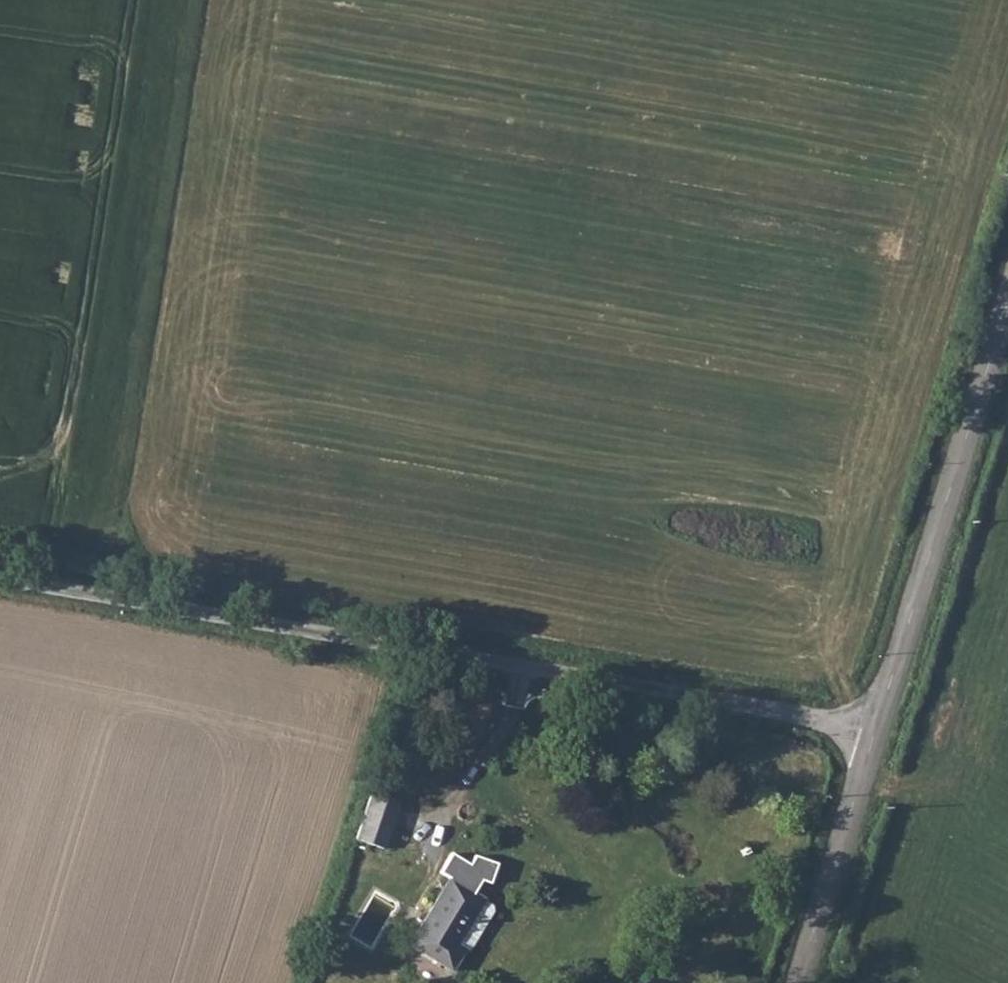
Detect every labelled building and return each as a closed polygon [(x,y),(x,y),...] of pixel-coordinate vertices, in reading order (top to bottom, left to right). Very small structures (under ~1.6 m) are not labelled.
[(369,795),(352,845),(381,854),(397,804),(369,795)] [(445,877),(402,949),(446,976),(458,956),(465,959),(490,915),(476,906),(480,899),(445,877)] [(373,950),(393,896),(368,887),(347,941),(373,950)]
